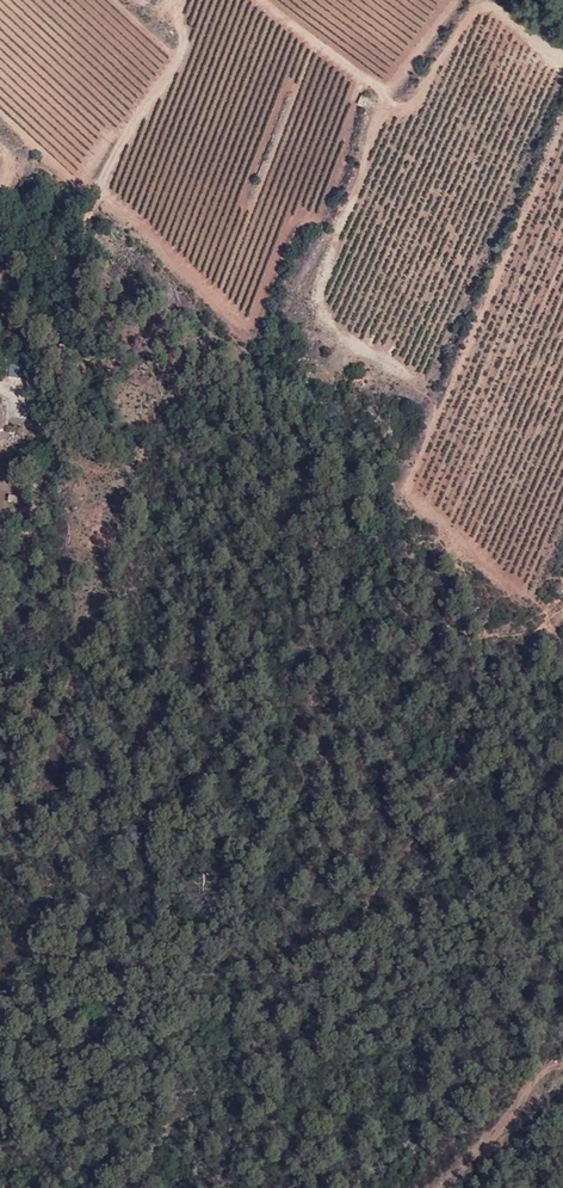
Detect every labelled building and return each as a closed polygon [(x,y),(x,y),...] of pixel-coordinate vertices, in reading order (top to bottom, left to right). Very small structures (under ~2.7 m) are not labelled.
[(9,378),(25,379),(26,367),(10,366),(9,378)]
